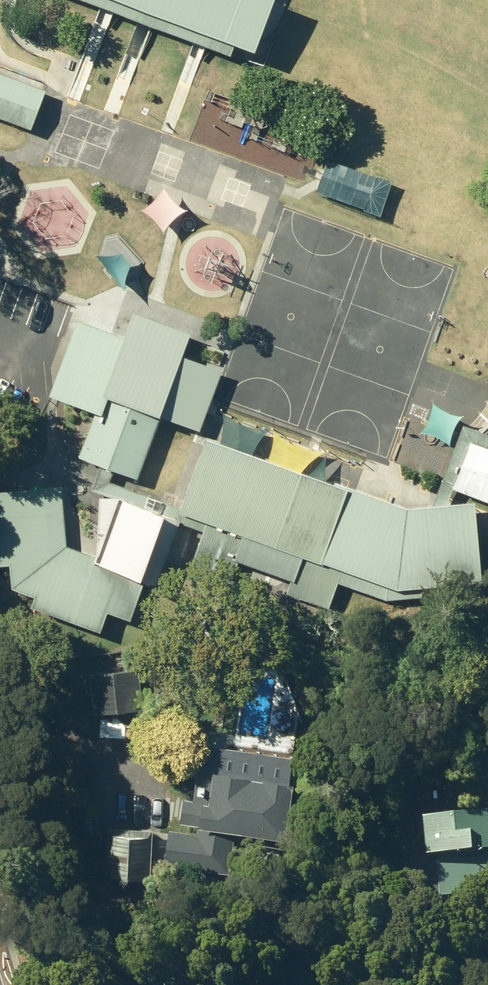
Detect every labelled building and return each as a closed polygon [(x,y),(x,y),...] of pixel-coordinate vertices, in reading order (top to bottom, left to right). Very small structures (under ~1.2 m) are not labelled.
[(257,61),(281,0),(100,0),(257,61)] [(35,132),(49,93),(0,75),(0,120),(35,132)] [(320,195),(368,211),(379,180),(331,163),(320,195)] [(81,459),(140,481),(178,381),(126,361),(133,342),(80,323),(52,395),(51,399),(55,401),(98,417),(81,459)] [(208,442),(182,515),(211,526),(197,565),(235,579),(249,539),(302,559),(289,595),(331,610),(339,585),(400,609),(487,595),(487,588),(479,508),(411,512),(336,485),(335,488),(208,442)] [(474,445),(456,493),(487,506),(487,451),(474,445)] [(125,493),(104,555),(71,545),(64,481),(0,488),(0,516),(4,561),(11,594),(105,627),(112,607),(136,615),(149,578),(156,580),(180,512),(125,493)] [(91,678),(94,717),(146,713),(143,674),(91,678)] [(290,843),(295,802),(284,783),(204,772),(195,841),(173,838),(169,866),(213,873),(216,856),(234,859),(238,837),(290,843)] [(86,838),(102,837),(103,819),(85,819),(86,838)] [(429,905),(469,902),(468,891),(487,890),(487,822),(434,826),(437,863),(425,864),(429,905)] [(107,882),(153,884),(155,834),(110,831),(107,882)]
